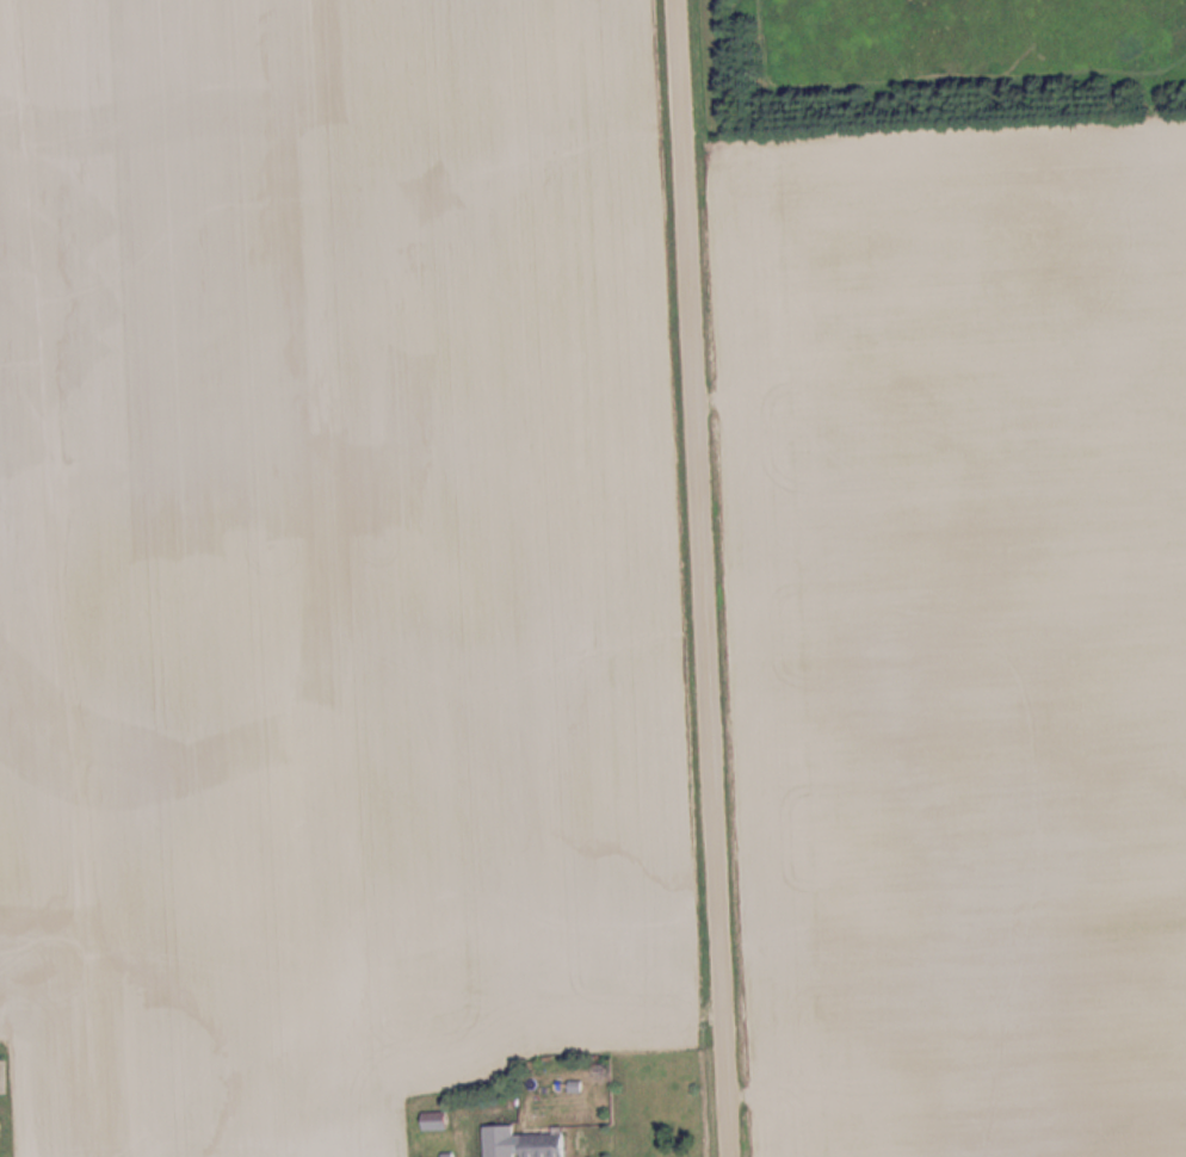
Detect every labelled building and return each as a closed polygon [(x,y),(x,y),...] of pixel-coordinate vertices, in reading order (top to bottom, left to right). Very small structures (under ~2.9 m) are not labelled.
[(425,1112),(425,1130),(451,1130),(451,1112),(425,1112)] [(573,1135),(526,1135),(526,1156),(573,1156),(573,1135)]
